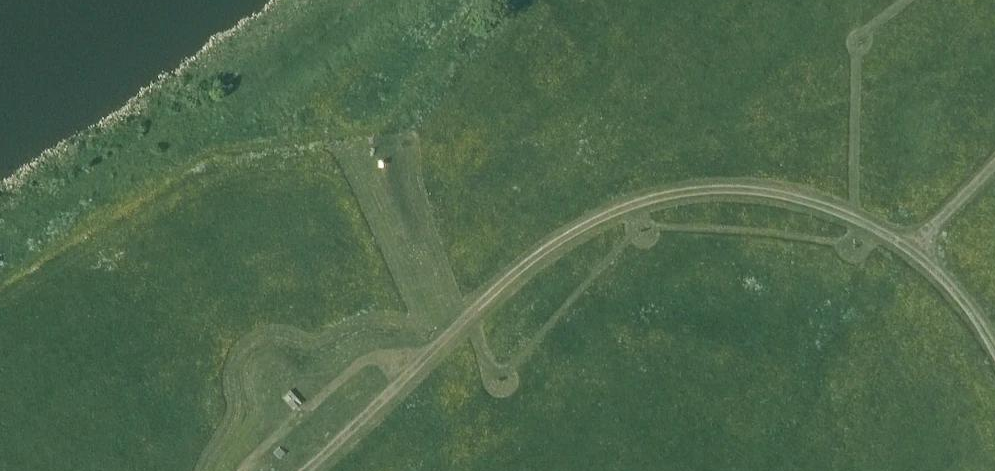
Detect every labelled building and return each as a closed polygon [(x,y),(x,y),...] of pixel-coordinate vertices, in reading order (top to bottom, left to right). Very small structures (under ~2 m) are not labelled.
[(295,410),(304,402),(292,389),(283,397),(295,410)] [(280,446),(273,452),(279,459),(286,452),(280,446)]
